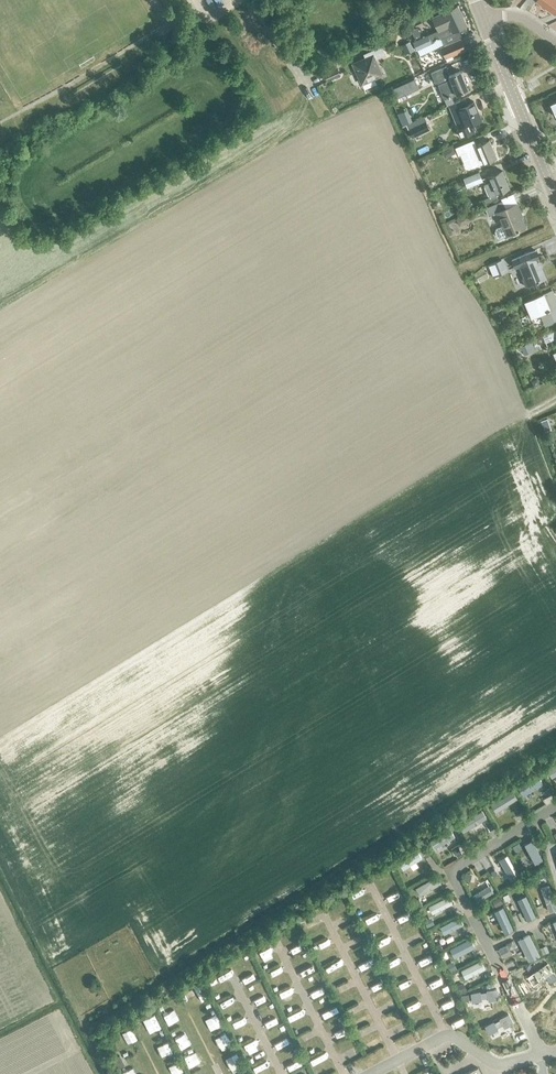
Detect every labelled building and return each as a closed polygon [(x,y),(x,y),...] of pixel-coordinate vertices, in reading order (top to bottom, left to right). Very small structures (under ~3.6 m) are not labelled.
[(536,1),(553,14),(555,11),(555,0),(536,0),(536,1)] [(432,18),(441,37),(467,25),(458,6),(432,18)] [(413,42),(417,50),(432,43),(428,35),(413,42)] [(447,45),(451,56),(465,50),(461,39),(447,45)] [(353,64),(362,84),(382,75),(375,59),(385,55),(382,46),(364,54),(365,58),(353,64)] [(460,71),(450,75),(446,67),(431,73),(435,83),(437,82),(444,99),(468,89),(460,71)] [(324,74),(328,83),(334,80),(333,79),(341,75),(337,68),(324,74)] [(395,88),(396,98),(407,96),(406,87),(395,88)] [(473,101),(468,104),(465,98),(448,105),(458,129),(457,130),(460,137),(475,131),(474,127),(475,127),(474,123),(481,120),(473,101)] [(408,129),(412,137),(429,129),(426,121),(408,129)] [(489,140),(476,146),(474,140),(455,147),(458,155),(466,152),(473,167),(497,157),(489,140)] [(463,178),(467,187),(483,181),(479,171),(463,178)] [(484,185),(489,197),(509,188),(502,171),(487,177),(490,182),(484,185)] [(516,204),(505,208),(502,201),(485,208),(488,216),(496,213),(506,235),(523,228),(517,214),(520,213),(516,204)] [(444,222),(449,235),(453,233),(448,221),(444,222)] [(542,268),(540,269),(535,259),(539,258),(535,250),(512,260),(515,268),(519,266),(524,277),(522,278),(525,286),(546,278),(542,268)] [(459,291),(467,302),(474,297),(466,286),(459,291)] [(555,320),(555,300),(552,289),(522,302),(528,315),(530,314),(531,316),(540,313),(545,325),(555,320)] [(548,333),(550,340),(554,338),(555,343),(555,330),(548,333)] [(520,346),(524,355),(535,350),(531,341),(520,346)] [(548,769),(552,776),(555,774),(555,765),(548,769)] [(542,774),(521,787),(525,794),(546,781),(542,774)] [(513,791),(491,805),(496,811),(517,798),(513,791)] [(482,810),(459,824),(463,830),(486,817),(482,810)] [(450,829),(430,841),(434,847),(454,835),(450,829)] [(532,839),(524,844),(535,863),(543,858),(532,839)] [(417,850),(398,862),(402,868),(421,857),(417,850)] [(515,869),(496,880),(500,887),(519,876),(515,869)] [(437,875),(416,886),(420,893),(441,882),(437,875)] [(549,884),(541,887),(549,908),(555,906),(549,884)] [(490,885),(473,895),(476,901),(493,891),(490,885)] [(448,895),(428,905),(432,913),(451,903),(448,895)] [(526,895),(518,899),(527,919),(535,915),(526,895)] [(503,908),(495,911),(504,932),(512,929),(503,908)] [(459,916),(440,926),(443,933),(463,923),(459,916)] [(529,934),(518,939),(528,960),(539,955),(529,934)] [(470,938),(450,949),(454,956),(474,946),(470,938)] [(480,960),(461,969),(465,977),(484,968),(480,960)] [(537,972),(529,976),(540,998),(548,995),(537,972)] [(491,981),(470,991),(473,998),(495,988),(491,981)] [(501,1002),(478,1014),(482,1021),(505,1009),(501,1002)] [(510,1024),(491,1034),(495,1040),(513,1030),(510,1024)] [(124,1063),(119,1055),(113,1058),(118,1066),(124,1063)] [(472,1064),(451,1073),(477,1073),(472,1064)]
